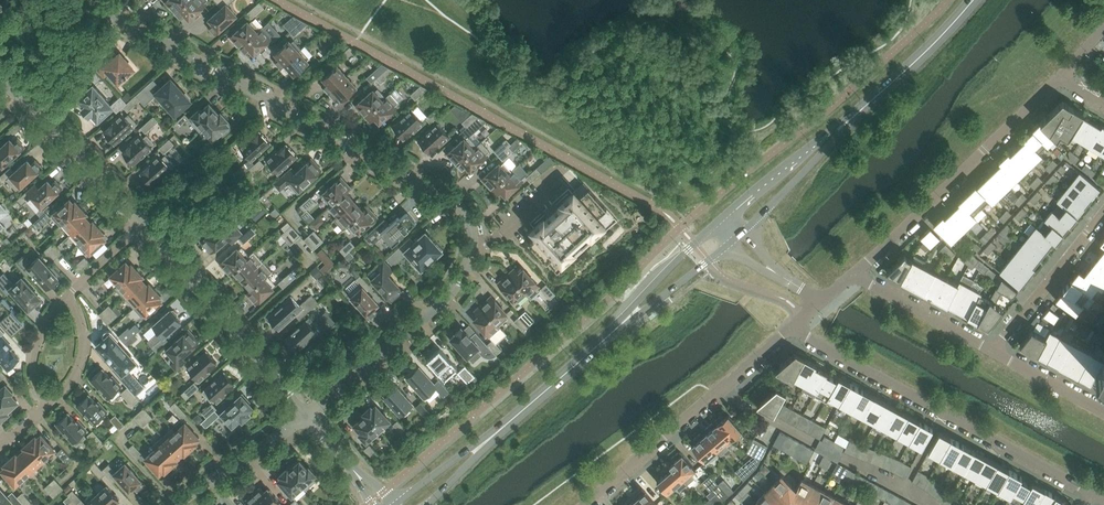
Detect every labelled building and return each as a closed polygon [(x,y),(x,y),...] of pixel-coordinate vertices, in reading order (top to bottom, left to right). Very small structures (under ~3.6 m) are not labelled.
[(165,2),(175,13),(189,0),(168,0),(165,2)] [(175,13),(180,9),(189,19),(206,4),(205,2),(207,0),(189,0),(175,13)] [(228,6),(234,0),(221,0),(217,3),(222,8),(209,19),(213,23),(209,27),(215,34),(236,15),(228,6)] [(251,19),(264,7),(259,2),(247,14),(251,19)] [(289,30),(301,20),(293,16),(284,24),(289,30)] [(240,47),(262,28),(260,29),(252,20),(249,23),(248,21),(230,37),(240,47)] [(294,36),(308,24),(301,20),(289,30),(294,36)] [(254,54),(271,39),(262,28),(240,47),(240,48),(245,44),(254,54)] [(328,52),(340,41),(334,38),(324,47),(328,52)] [(278,57),(275,61),(281,67),(302,49),(294,40),(291,42),(289,41),(275,53),(278,57)] [(302,49),(281,67),(287,74),(291,71),(294,74),(308,62),(307,60),(309,57),(313,55),(305,46),(302,49)] [(344,61),(356,50),(350,46),(339,56),(344,61)] [(105,56),(94,65),(95,66),(104,76),(109,72),(118,82),(125,76),(125,77),(127,76),(126,75),(133,69),(120,53),(117,56),(116,54),(112,49),(105,56)] [(376,78),(388,67),(382,64),(372,73),(376,78)] [(329,93),(347,76),(337,66),(323,78),(327,82),(323,86),(329,93)] [(381,83),(394,71),(388,67),(376,78),(381,83)] [(344,98),(356,87),(347,76),(329,93),(335,99),(339,96),(342,100),(344,98)] [(175,114),(190,101),(184,94),(185,93),(178,85),(177,86),(171,79),(161,88),(153,79),(136,95),(140,100),(145,105),(157,94),(175,114)] [(112,104),(94,84),(79,98),(85,105),(82,108),(89,115),(92,112),(98,120),(111,108),(115,113),(123,106),(127,103),(121,97),(112,104)] [(415,99),(427,89),(421,85),(411,94),(415,99)] [(365,116),(390,94),(390,93),(385,97),(378,89),(375,91),(373,90),(356,105),(365,116)] [(382,121),(397,107),(395,105),(398,103),(390,94),(365,116),(366,116),(370,112),(380,122),(382,121)] [(127,111),(140,100),(136,95),(127,103),(123,106),(127,111)] [(1068,139),(1083,113),(1062,101),(1040,122),(1056,139),(1057,140),(1060,135),(1068,139)] [(200,108),(192,116),(195,120),(192,122),(200,131),(221,113),(221,112),(219,114),(211,105),(210,106),(208,104),(201,110),(200,108)] [(404,138),(423,121),(412,109),(393,127),(394,128),(393,129),(397,134),(398,133),(403,138),(404,138)] [(430,123),(440,114),(436,109),(426,118),(430,123)] [(221,113),(200,131),(200,132),(203,129),(213,140),(215,138),(218,142),(232,129),(227,123),(226,122),(228,120),(221,113)] [(467,127),(479,117),(472,113),(462,122),(467,127)] [(1080,141),(1092,121),(1083,116),(1084,114),(1083,113),(1068,139),(1071,135),(1080,141)] [(115,144),(137,124),(128,114),(125,117),(123,115),(104,131),(105,132),(104,132),(115,144)] [(180,128),(190,119),(185,114),(175,123),(180,128)] [(145,133),(158,121),(153,116),(141,127),(145,133)] [(471,132),(485,120),(479,117),(467,127),(471,132)] [(1089,147),(1103,125),(1102,125),(1101,127),(1092,121),(1080,141),(1089,147)] [(1056,139),(1040,122),(1032,130),(1047,146),(1048,146),(1056,139)] [(430,152),(448,135),(437,123),(419,141),(420,142),(419,143),(423,148),(424,147),(429,152),(430,152)] [(1103,146),(1103,126),(1103,125),(1089,147),(1100,153),(1103,146)] [(1047,146),(1032,130),(1024,138),(1039,153),(1047,146)] [(251,160),(270,143),(260,131),(260,132),(259,131),(240,148),(251,160)] [(133,164),(155,144),(147,135),(144,137),(142,135),(123,153),(128,158),(127,159),(131,164),(132,163),(133,164)] [(457,164),(481,142),(476,146),(469,137),(466,140),(464,138),(447,154),(457,164)] [(1042,156),(1039,153),(1024,138),(1025,140),(1018,147),(1033,164),(1042,156)] [(164,153),(174,144),(169,139),(159,148),(164,153)] [(498,155),(508,146),(511,144),(506,139),(494,150),(498,155)] [(24,147),(18,140),(14,143),(10,140),(0,149),(0,162),(3,166),(24,147)] [(204,155),(215,146),(210,141),(200,150),(204,155)] [(471,171),(488,156),(487,154),(489,151),(481,142),(457,164),(457,165),(461,161),(471,171)] [(278,173),(297,156),(287,144),(286,145),(286,144),(267,161),(278,173)] [(226,160),(237,151),(232,146),(222,155),(226,160)] [(503,160),(513,151),(508,146),(498,155),(503,160)] [(1033,164),(1018,147),(1010,155),(1008,153),(1025,172),(1033,164)] [(1066,155),(1064,153),(1060,151),(1056,155),(1061,160),(1066,155)] [(1075,164),(1080,158),(1073,152),(1069,158),(1070,160),(1075,164)] [(1025,172),(1008,153),(1007,154),(1009,155),(1006,158),(1004,157),(999,162),(1017,180),(1025,172)] [(152,185),(174,165),(165,155),(162,158),(160,156),(141,172),(142,173),(141,173),(146,179),(145,180),(149,184),(150,183),(152,185)] [(254,174),(264,165),(260,159),(250,169),(254,174)] [(291,169),(274,184),(280,190),(286,185),(286,184),(289,182),(297,192),(321,170),(311,159),(311,160),(311,159),(295,174),(291,169)] [(1058,164),(1053,159),(1049,163),(1054,168),(1058,164)] [(42,168),(35,161),(31,164),(28,160),(15,172),(11,167),(0,176),(0,180),(3,183),(7,179),(17,190),(42,168)] [(492,189),(516,167),(511,171),(504,162),(501,165),(499,163),(482,179),(492,189)] [(1017,180),(999,162),(1001,164),(993,171),(1009,188),(1017,180)] [(1054,168),(1049,163),(1045,168),(1050,173),(1054,168)] [(1086,173),(1090,168),(1085,164),(1081,169),(1086,173)] [(1062,174),(1066,169),(1061,165),(1057,169),(1062,174)] [(506,196),(523,180),(521,179),(524,176),(516,167),(492,189),(492,190),(496,186),(506,196)] [(531,182),(541,173),(536,168),(526,177),(531,182)] [(1092,177),(1095,172),(1090,168),(1086,173),(1092,177)] [(1009,188),(993,171),(985,179),(1001,195),(1009,188)] [(1100,188),(1080,172),(1072,182),(1092,197),(1091,196),(1093,193),(1095,194),(1100,188)] [(1058,178),(1053,173),(1049,178),(1054,183),(1058,178)] [(1103,182),(1103,179),(1099,175),(1095,180),(1101,185),(1103,182)] [(1043,180),(1038,176),(1034,180),(1039,185),(1043,180)] [(328,207),(350,188),(341,177),(324,193),(325,194),(322,197),(330,205),(328,207)] [(1050,187),(1054,183),(1049,178),(1045,182),(1050,187)] [(1001,195),(985,179),(977,187),(975,185),(990,201),(992,203),(1001,195)] [(1039,185),(1034,180),(1029,184),(1035,189),(1039,185)] [(37,211),(62,188),(55,181),(51,185),(48,181),(35,192),(31,187),(21,196),(25,201),(27,200),(37,211)] [(557,274),(617,220),(583,182),(563,201),(564,202),(558,207),(561,210),(553,217),(551,214),(545,219),(544,218),(523,236),(557,274)] [(1092,197),(1072,182),(1065,191),(1084,207),(1092,197)] [(990,201),(975,185),(967,193),(982,208),(990,201)] [(334,220),(354,202),(346,192),(350,188),(328,207),(337,217),(334,219),(334,220)] [(1042,195),(1037,191),(1033,195),(1038,200),(1042,195)] [(1084,207),(1065,191),(1057,200),(1060,202),(1077,216),(1077,215),(1076,214),(1078,211),(1080,212),(1084,207)] [(982,208),(967,193),(958,201),(960,203),(974,216),(982,208)] [(1023,202),(1027,197),(1022,193),(1018,197),(1023,202)] [(1034,204),(1038,200),(1033,195),(1029,199),(1034,204)] [(305,211),(315,201),(311,196),(300,206),(305,211)] [(1019,206),(1023,202),(1018,197),(1014,202),(1019,206)] [(61,226),(81,207),(75,201),(74,203),(70,199),(53,214),(55,216),(53,217),(61,226)] [(343,229),(367,207),(363,211),(354,202),(334,220),(343,229)] [(1077,216),(1060,202),(1053,211),(1070,225),(1077,216)] [(974,216),(960,203),(952,210),(968,227),(976,219),(974,216)] [(71,234),(88,219),(85,215),(87,213),(81,207),(61,226),(62,225),(71,234)] [(275,207),(270,212),(275,217),(280,213),(275,207)] [(360,233),(377,217),(367,207),(343,229),(343,230),(348,226),(355,234),(358,231),(360,233)] [(1027,212),(1022,207),(1018,212),(1023,216),(1027,212)] [(1012,214),(1007,209),(1003,214),(1008,218),(1012,214)] [(968,227),(952,210),(945,217),(943,216),(942,216),(960,235),(968,227)] [(1070,225),(1053,211),(1052,210),(1045,219),(1046,220),(1063,234),(1070,225)] [(38,228),(51,217),(46,212),(34,223),(38,228)] [(1019,221),(1023,216),(1018,212),(1014,216),(1019,221)] [(406,231),(415,223),(413,222),(415,221),(408,214),(407,215),(406,213),(393,225),(390,223),(388,225),(384,220),(385,220),(384,219),(364,238),(371,245),(383,234),(393,246),(407,233),(406,231)] [(1004,223),(1008,218),(1003,214),(998,218),(1004,223)] [(960,235),(942,216),(942,217),(943,218),(940,221),(939,220),(934,225),(951,243),(960,235)] [(223,222),(201,242),(211,253),(228,238),(232,243),(243,234),(234,224),(228,218),(223,222)] [(78,245),(99,227),(93,221),(91,222),(88,219),(71,234),(79,244),(78,245)] [(1063,234),(1046,220),(1039,229),(1056,242),(1063,234)] [(1012,229),(1007,224),(1003,228),(1008,233),(1012,229)] [(286,239),(296,231),(291,225),(281,234),(286,239)] [(997,231),(991,226),(987,230),(992,235),(997,231)] [(89,254),(106,239),(102,235),(104,233),(99,227),(78,245),(86,254),(87,252),(89,254)] [(243,243),(256,232),(251,227),(239,238),(243,243)] [(1056,242),(1039,229),(1036,227),(1029,235),(1047,250),(1054,241),(1056,243),(1056,242)] [(930,228),(921,237),(925,241),(934,232),(930,228)] [(1008,233),(1003,228),(999,233),(1004,237),(1008,233)] [(309,244),(319,236),(314,230),(304,239),(309,244)] [(992,235),(987,230),(983,235),(988,240),(992,235)] [(291,245),(301,236),(296,231),(286,239),(291,245)] [(934,232),(925,241),(930,247),(940,237),(935,233),(934,232)] [(1047,250),(1029,235),(1022,244),(1040,258),(1047,250)] [(313,250),(323,241),(319,236),(309,244),(313,250)] [(436,255),(443,249),(437,242),(435,243),(429,236),(422,242),(420,239),(421,238),(420,237),(409,247),(405,242),(384,261),(390,267),(408,252),(416,261),(419,258),(426,265),(430,261),(432,263),(438,257),(436,255)] [(345,255),(355,246),(350,241),(340,250),(345,255)] [(925,241),(920,245),(925,251),(930,247),(925,241)] [(992,250),(996,246),(991,241),(987,245),(992,250)] [(981,247),(976,242),(972,247),(977,252),(981,247)] [(48,257),(58,248),(53,243),(43,252),(48,257)] [(950,249),(946,244),(940,249),(945,254),(950,249)] [(1040,258),(1022,244),(1015,253),(1035,269),(1035,268),(1033,267),(1040,258)] [(988,255),(992,250),(987,245),(983,250),(988,255)] [(230,274),(254,252),(254,251),(249,255),(242,247),(239,250),(237,248),(220,264),(230,274)] [(52,262),(62,253),(58,248),(48,257),(52,262)] [(330,255),(323,248),(317,253),(323,261),(330,255)] [(949,259),(955,253),(950,249),(945,254),(949,259)] [(243,280),(263,261),(254,252),(230,274),(234,270),(243,280)] [(969,252),(965,256),(970,260),(974,256),(969,252)] [(1035,269),(1015,253),(1008,262),(1027,278),(1035,269)] [(50,268),(40,256),(32,263),(24,254),(15,262),(27,275),(31,271),(40,280),(42,278),(44,280),(43,281),(48,286),(58,277),(57,276),(60,274),(52,265),(50,268)] [(300,261),(299,258),(297,255),(293,255),(291,258),(290,261),(293,264),(297,265),(300,261)] [(901,280),(912,259),(904,255),(886,272),(901,280)] [(967,265),(970,260),(965,256),(962,260),(967,265)] [(972,269),(979,260),(974,256),(970,260),(967,265),(972,269)] [(79,271),(89,262),(84,257),(74,266),(79,271)] [(1099,257),(1098,257),(1100,258),(1097,261),(1096,260),(1091,266),(1103,276),(1103,261),(1099,257)] [(912,286),(923,266),(912,259),(901,280),(912,286)] [(403,291),(388,275),(393,270),(390,267),(384,261),(384,260),(374,268),(379,273),(372,279),(392,301),(403,291)] [(117,288),(137,270),(132,263),(130,265),(126,261),(111,275),(119,285),(116,288),(117,288)] [(247,294),(272,271),(263,261),(243,280),(251,289),(247,293),(247,294)] [(1027,278),(1008,262),(1000,272),(1020,288),(1027,278)] [(924,292),(935,272),(923,266),(912,286),(924,292)] [(1091,266),(1091,267),(1092,268),(1090,271),(1088,270),(1084,275),(1079,271),(1098,286),(1103,291),(1103,276),(1091,266)] [(989,268),(984,273),(989,277),(993,271),(989,268)] [(539,286),(523,269),(513,278),(509,274),(531,298),(540,290),(537,288),(539,286)] [(126,298),(144,281),(141,277),(143,276),(137,270),(117,288),(126,298)] [(273,288),(272,287),(275,284),(268,276),(272,272),(272,271),(247,294),(256,304),(273,288)] [(283,288),(296,276),(291,271),(279,283),(283,288)] [(998,286),(1002,278),(993,271),(989,277),(994,281),(993,283),(998,286)] [(1098,286),(1079,271),(1071,280),(1089,295),(1090,296),(1098,286)] [(935,299),(947,278),(935,272),(924,292),(935,299)] [(22,278),(15,285),(4,273),(0,276),(0,286),(7,294),(12,290),(17,296),(18,295),(21,298),(20,299),(30,311),(37,305),(35,303),(40,298),(22,278)] [(531,298),(509,274),(498,283),(514,301),(515,299),(518,302),(527,294),(531,299),(531,298)] [(95,290),(106,281),(101,275),(91,285),(95,290)] [(355,279),(346,288),(349,292),(348,293),(370,318),(378,312),(374,308),(378,304),(367,292),(372,287),(360,275),(355,279)] [(947,305),(958,285),(947,278),(935,299),(947,305)] [(988,327),(1002,309),(995,304),(1002,291),(1012,297),(1018,290),(1002,278),(998,286),(990,301),(978,322),(988,327)] [(1089,295),(1071,280),(1070,281),(1072,282),(1069,285),(1068,284),(1063,290),(1082,304),(1089,295)] [(134,308),(155,289),(149,283),(147,285),(144,281),(126,298),(129,296),(137,305),(134,307),(134,308)] [(958,311),(970,287),(960,281),(958,285),(947,305),(958,311)] [(555,294),(546,284),(541,289),(550,299),(555,294)] [(968,316),(980,295),(981,293),(970,287),(958,311),(968,316)] [(145,316),(162,301),(159,297),(160,296),(155,289),(134,308),(142,316),(144,315),(145,316)] [(1082,304),(1063,290),(1056,299),(1076,315),(1083,305),(1082,304)] [(300,318),(318,301),(311,294),(300,305),(292,296),(268,317),(270,319),(269,321),(272,324),(275,325),(279,329),(295,313),(300,318)] [(978,322),(990,301),(980,295),(968,316),(969,317),(970,314),(974,315),(972,319),(978,322)] [(481,306),(480,306),(484,310),(485,310),(499,326),(499,325),(508,318),(505,315),(507,313),(491,296),(481,306)] [(4,299),(0,303),(0,318),(13,333),(15,331),(15,330),(25,321),(4,299)] [(1054,311),(1058,307),(1053,303),(1050,308),(1054,311)] [(113,310),(109,305),(99,314),(104,319),(113,310)] [(1060,316),(1054,311),(1050,308),(1049,307),(1044,314),(1054,323),(1060,316)] [(108,324),(118,315),(113,310),(104,319),(108,324)] [(164,336),(180,322),(176,317),(177,314),(174,310),(171,311),(170,310),(154,325),(159,331),(147,341),(156,351),(169,341),(164,336)] [(474,320),(490,337),(492,340),(496,344),(507,334),(501,327),(499,325),(499,326),(485,310),(484,310),(474,320)] [(306,320),(286,339),(296,350),(304,343),(312,336),(317,340),(337,323),(326,311),(317,319),(318,320),(314,323),(309,318),(306,320)] [(529,326),(535,321),(525,311),(520,316),(529,326)] [(1056,325),(1066,313),(1063,311),(1054,323),(1053,323),(1056,325)] [(529,326),(520,316),(514,321),(523,331),(529,326)] [(1067,331),(1074,319),(1071,317),(1064,329),(1067,331)] [(1101,326),(1103,322),(1098,317),(1095,322),(1101,326)] [(1078,337),(1085,325),(1081,323),(1075,335),(1078,337)] [(128,328),(119,336),(125,343),(135,334),(140,329),(135,325),(130,330),(128,328)] [(487,344),(476,332),(471,336),(467,331),(466,332),(463,329),(461,327),(455,332),(456,333),(451,338),(468,357),(477,349),(481,354),(482,355),(484,356),(486,357),(489,358),(491,357),(494,357),(496,356),(497,356),(497,355),(496,354),(487,344)] [(0,337),(5,333),(0,328),(0,360),(8,369),(9,367),(10,369),(15,365),(13,363),(19,358),(0,337)] [(1037,354),(1046,337),(1032,329),(1020,345),(1037,354)] [(1088,342),(1095,331),(1092,329),(1085,341),(1088,342)] [(105,340),(98,345),(107,355),(112,360),(116,365),(111,369),(127,387),(136,396),(141,391),(128,376),(139,367),(132,359),(116,341),(119,339),(112,332),(110,331),(108,330),(106,331),(104,332),(103,334),(103,336),(104,338),(105,340)] [(182,356),(199,341),(189,330),(167,350),(173,356),(168,361),(176,370),(187,361),(182,356)] [(1048,360),(1060,336),(1050,330),(1046,337),(1037,354),(1048,360)] [(1103,339),(1103,336),(1102,335),(1096,346),(1099,348),(1103,339)] [(1058,366),(1071,342),(1060,336),(1048,360),(1058,366)] [(496,344),(492,340),(487,344),(496,354),(501,350),(496,344)] [(1068,371),(1081,348),(1071,342),(1058,366),(1068,371)] [(457,367),(440,348),(427,359),(445,378),(457,367)] [(1079,377),(1092,353),(1081,348),(1068,371),(1079,377)] [(198,380),(217,363),(216,362),(217,362),(207,351),(187,368),(198,380)] [(794,378),(804,358),(795,353),(776,370),(775,370),(781,373),(777,380),(789,386),(794,378)] [(1090,383),(1095,374),(1103,359),(1092,353),(1079,377),(1090,383)] [(1103,358),(1103,359),(1095,374),(1103,379),(1103,357),(1103,358)] [(805,384),(816,366),(816,364),(804,358),(794,378),(805,384)] [(475,377),(465,366),(458,373),(467,383),(475,377)] [(827,372),(816,366),(805,384),(802,390),(814,396),(815,394),(826,374),(827,372)] [(434,384),(419,368),(407,379),(424,398),(435,388),(444,397),(450,392),(439,380),(434,384)] [(120,388),(103,369),(102,369),(91,379),(108,398),(120,388)] [(216,401),(235,384),(234,384),(235,383),(224,372),(202,392),(211,401),(214,399),(216,401)] [(826,400),(837,380),(837,379),(835,383),(832,381),(834,378),(826,374),(815,394),(826,400)] [(840,403),(851,383),(839,376),(837,380),(826,400),(828,397),(840,403)] [(186,398),(199,387),(194,382),(182,393),(186,398)] [(851,410),(863,389),(862,389),(860,392),(857,390),(858,387),(851,383),(840,403),(851,410)] [(11,394),(13,392),(6,384),(0,389),(0,403),(8,411),(16,404),(15,403),(17,401),(11,394)] [(412,403),(397,386),(393,389),(392,388),(387,392),(388,394),(384,397),(400,414),(412,403)] [(136,396),(127,387),(121,393),(132,406),(139,399),(136,396)] [(774,414),(786,392),(777,387),(757,404),(757,405),(774,414)] [(863,416),(874,396),(863,389),(851,410),(863,416)] [(248,412),(253,407),(248,403),(249,402),(242,394),(221,413),(232,426),(240,419),(242,421),(250,414),(248,412)] [(106,413),(89,395),(88,395),(77,405),(94,424),(106,413)] [(875,422),(886,402),(874,396),(863,416),(875,422)] [(186,414),(179,405),(175,401),(170,406),(181,419),(186,414)] [(430,412),(421,402),(416,407),(425,417),(430,412)] [(886,429),(897,408),(886,402),(875,422),(886,429)] [(8,411),(0,403),(0,419),(1,420),(9,413),(8,411)] [(206,418),(215,410),(217,408),(212,403),(202,413),(206,418)] [(390,421),(377,406),(374,408),(374,407),(373,408),(371,406),(363,413),(379,431),(390,421)] [(139,421),(149,412),(144,407),(134,416),(139,421)] [(785,420),(792,409),(788,407),(781,418),(785,420)] [(898,435),(909,415),(897,408),(886,429),(898,435)] [(206,428),(220,415),(215,410),(206,418),(201,422),(206,428)] [(453,415),(449,411),(441,420),(444,423),(453,415)] [(153,417),(149,412),(139,421),(143,426),(153,417)] [(86,432),(69,413),(68,413),(62,418),(61,417),(57,421),(58,422),(56,423),(76,445),(86,437),(83,434),(86,432)] [(379,431),(363,413),(364,415),(356,422),(357,423),(355,426),(361,432),(359,434),(366,442),(379,431)] [(797,427),(803,415),(799,413),(793,424),(797,427)] [(125,424),(116,414),(111,419),(120,429),(125,424)] [(741,431),(732,421),(728,416),(727,415),(724,417),(722,414),(713,422),(729,441),(741,431)] [(910,441),(921,421),(909,415),(898,435),(910,441)] [(808,433),(815,421),(811,419),(805,431),(808,433)] [(407,430),(398,420),(393,424),(402,434),(407,430)] [(199,438),(184,421),(182,422),(181,421),(173,428),(191,449),(197,443),(195,441),(199,438)] [(922,448),(933,428),(925,423),(923,426),(920,425),(921,421),(910,441),(922,448)] [(729,441),(713,422),(705,429),(707,432),(704,435),(721,455),(721,454),(728,448),(725,445),(729,441)] [(820,439),(826,428),(822,426),(816,437),(820,439)] [(191,449),(173,428),(163,437),(179,456),(183,452),(185,454),(191,449)] [(104,443),(93,430),(88,435),(99,448),(104,443)] [(779,449),(787,435),(780,431),(772,445),(779,449)] [(940,458),(952,438),(939,431),(928,452),(940,458)] [(721,455),(704,435),(702,432),(693,439),(695,442),(691,446),(692,447),(696,452),(697,452),(705,462),(717,451),(721,455)] [(55,449),(41,434),(37,437),(36,436),(30,441),(46,458),(55,449)] [(786,453),(794,439),(787,435),(779,449),(786,453)] [(46,458),(30,441),(29,441),(25,436),(29,441),(23,447),(25,449),(22,451),(36,467),(46,458)] [(834,442),(824,436),(822,440),(832,446),(834,442)] [(179,456),(163,437),(153,446),(172,466),(177,461),(176,459),(179,456)] [(754,438),(746,452),(753,456),(761,442),(754,439),(754,438)] [(952,465),(963,444),(961,447),(957,445),(959,442),(952,438),(940,458),(952,465)] [(793,456),(801,442),(794,439),(786,453),(793,456)] [(849,454),(854,442),(850,440),(844,452),(849,454)] [(760,459),(767,446),(761,442),(753,456),(760,459)] [(800,460),(807,446),(801,442),(793,456),(800,460)] [(844,447),(834,442),(832,446),(841,451),(844,447)] [(143,453),(133,443),(128,448),(138,458),(143,453)] [(379,454),(369,444),(364,449),(373,459),(379,454)] [(964,471),(975,451),(963,444),(952,465),(964,471)] [(862,459),(867,447),(863,445),(858,457),(862,459)] [(172,466),(153,446),(152,446),(155,449),(145,458),(159,474),(163,470),(165,472),(172,466)] [(807,464),(814,450),(807,446),(800,460),(807,464)] [(71,458),(62,448),(57,452),(66,462),(71,458)] [(874,464),(879,452),(875,450),(870,462),(874,464)] [(36,467),(22,451),(18,455),(16,453),(10,458),(26,476),(36,467)] [(670,464),(687,484),(694,478),(691,474),(696,470),(680,451),(671,458),(673,461),(670,464)] [(975,477),(986,457),(975,451),(964,471),(975,477)] [(822,467),(827,457),(824,455),(818,465),(822,467)] [(887,469),(892,457),(887,455),(883,467),(887,469)] [(826,469),(831,459),(827,457),(822,467),(826,469)] [(987,484),(998,463),(986,457),(975,477),(987,484)] [(26,476),(10,458),(4,464),(5,466),(1,470),(15,485),(26,476)] [(897,474),(903,462),(899,460),(893,472),(897,474)] [(144,484),(125,463),(116,472),(109,464),(102,470),(94,461),(89,466),(101,478),(106,474),(113,482),(118,478),(129,490),(133,487),(137,491),(144,484)] [(312,478),(316,475),(309,467),(307,468),(301,461),(298,464),(297,462),(289,470),(306,489),(315,481),(312,478)] [(998,490),(1010,470),(998,463),(987,484),(998,490)] [(687,484),(670,464),(660,472),(663,475),(657,481),(661,486),(668,494),(676,487),(679,490),(686,484),(687,485),(687,484)] [(765,476),(771,470),(765,465),(759,470),(764,474),(765,476)] [(843,478),(848,469),(844,466),(839,476),(843,478)] [(306,489),(289,470),(287,468),(279,475),(281,477),(280,478),(281,479),(279,481),(292,496),(303,486),(305,489),(306,489)] [(744,481),(750,475),(745,468),(738,474),(744,481)] [(759,480),(764,474),(759,470),(754,475),(759,480)] [(916,484),(922,472),(918,470),(912,482),(916,484)] [(1010,496),(1021,476),(1019,479),(1016,477),(1017,474),(1010,470),(998,490),(1010,496)] [(335,483),(326,472),(321,477),(330,487),(335,483)] [(853,484),(859,474),(855,472),(849,482),(853,484)] [(794,501),(796,488),(782,475),(774,484),(786,496),(787,502),(794,501)] [(1033,482),(1031,485),(1029,488),(1026,486),(1027,483),(1020,479),(1022,476),(1021,476),(1010,496),(1009,499),(1019,504),(1021,504),(1023,501),(1033,482)] [(50,492),(60,483),(55,478),(45,487),(50,492)] [(864,490),(869,480),(865,478),(860,487),(864,490)] [(927,491),(935,480),(932,478),(924,488),(927,491)] [(734,491),(724,479),(718,484),(714,480),(711,482),(725,498),(734,491)] [(801,504),(812,486),(801,480),(797,489),(796,488),(794,501),(801,504)] [(725,498),(711,482),(703,489),(714,502),(719,498),(722,501),(725,498)] [(747,492),(752,487),(748,482),(743,487),(747,492)] [(1044,489),(1033,482),(1023,501),(1030,504),(1036,504),(1044,489)] [(64,488),(60,483),(50,492),(54,497),(64,488)] [(874,495),(880,486),(876,483),(870,493),(874,495)] [(774,484),(765,492),(779,504),(784,504),(787,502),(786,496),(774,484)] [(69,485),(64,489),(67,493),(73,489),(69,485)] [(107,485),(97,495),(106,504),(118,504),(116,503),(120,499),(107,485)] [(936,498),(944,488),(941,485),(933,495),(936,498)] [(822,492),(812,486),(801,504),(802,504),(815,504),(822,492)] [(742,497),(747,492),(743,487),(738,492),(742,497)] [(0,488),(0,504),(9,504),(12,502),(15,504),(24,504),(13,492),(8,496),(0,488)] [(268,488),(264,492),(260,488),(254,494),(264,504),(280,504),(279,504),(280,502),(268,488)] [(635,504),(657,504),(642,488),(633,495),(636,498),(633,501),(632,501),(635,504)] [(885,501),(890,491),(886,489),(881,499),(885,501)] [(1056,495),(1054,498),(1050,496),(1052,493),(1044,489),(1036,504),(1051,504),(1056,495)] [(82,500),(73,490),(68,494),(69,496),(77,504),(82,500)] [(23,492),(18,496),(26,504),(28,504),(32,502),(23,492)] [(97,495),(94,492),(85,500),(88,503),(86,504),(106,504),(97,495)] [(765,492),(757,501),(761,504),(779,504),(765,492)] [(832,497),(822,492),(815,504),(828,504),(832,497)] [(254,494),(247,500),(250,504),(249,504),(264,504),(254,494)] [(901,497),(897,495),(891,504),(892,504),(896,504),(901,497)] [(1068,502),(1056,495),(1051,504),(1066,504),(1068,502)] [(77,504),(69,496),(64,500),(68,504),(77,504)]
